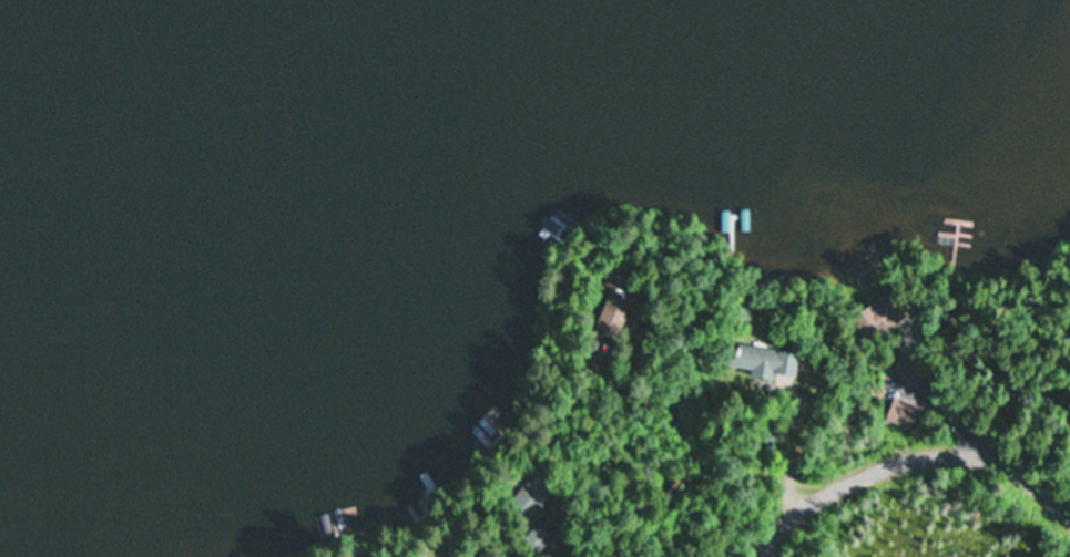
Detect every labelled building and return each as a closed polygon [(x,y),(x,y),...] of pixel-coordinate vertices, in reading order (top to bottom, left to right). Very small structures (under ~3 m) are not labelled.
[(592,330),(615,339),(633,298),(610,288),(592,330)] [(855,314),(871,341),(904,319),(888,293),(855,314)] [(798,354),(732,342),(727,367),(752,371),(751,378),(771,382),(773,373),(794,377),(798,354)] [(886,420),(915,429),(922,406),(893,396),(886,420)] [(509,503),(528,518),(554,487),(535,471),(509,503)]
